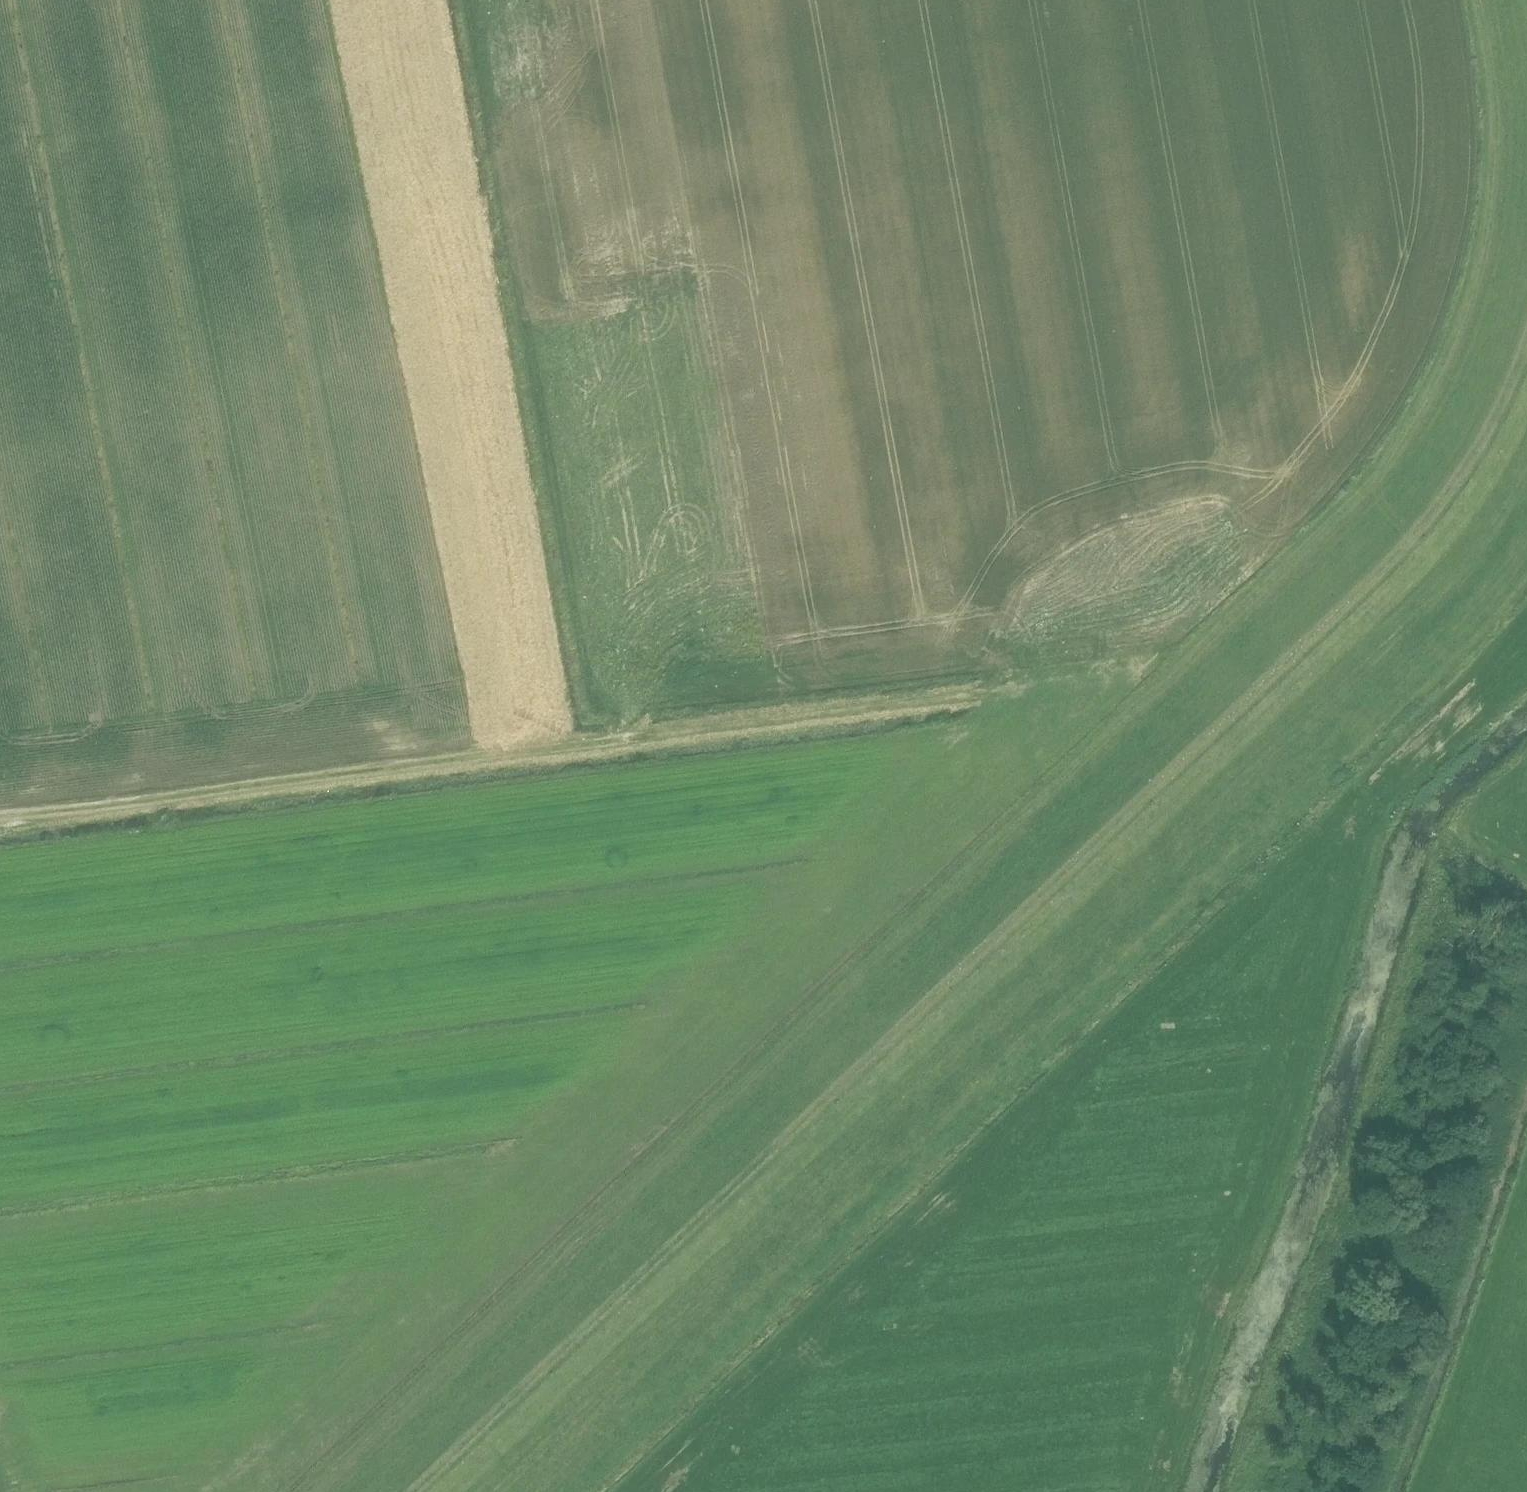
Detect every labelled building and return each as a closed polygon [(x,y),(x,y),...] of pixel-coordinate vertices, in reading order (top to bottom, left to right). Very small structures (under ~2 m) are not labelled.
[(203,367),(207,378),(220,372),(216,362),(203,367)]
